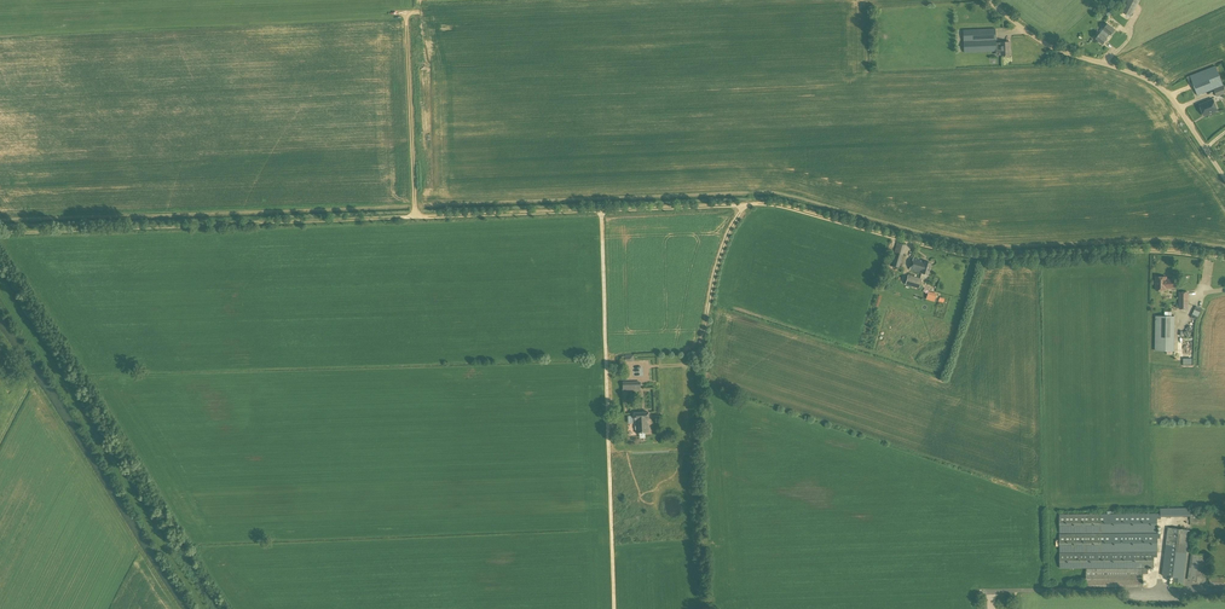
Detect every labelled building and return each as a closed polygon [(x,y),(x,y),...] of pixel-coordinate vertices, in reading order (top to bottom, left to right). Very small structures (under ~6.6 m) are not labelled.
[(1140,0),(1123,0),(1118,10),(1130,16),(1131,17),(1140,0)] [(1108,16),(1116,8),(1110,3),(1102,11),(1108,16)] [(1110,35),(1115,29),(1108,23),(1103,29),(1103,30),(1100,33),(1096,38),(1103,44),(1107,39),(1107,38),(1110,35)] [(995,43),(994,29),(963,29),(964,52),(995,51),(995,46),(1000,46),(1000,55),(1009,55),(1009,50),(1010,50),(1010,41),(1000,42),(1000,43),(995,43)] [(1214,90),(1223,86),(1215,65),(1190,75),(1198,96),(1214,90)] [(1223,86),(1214,90),(1217,97),(1224,93),(1224,90),(1223,86)] [(1204,115),(1217,110),(1213,99),(1200,104),(1204,115)] [(899,267),(903,255),(902,255),(905,245),(897,242),(894,252),(895,253),(892,265),(899,267)] [(928,275),(928,274),(931,263),(913,258),(909,270),(928,275)] [(919,288),(921,279),(908,275),(905,284),(919,288)] [(1175,287),(1175,279),(1166,279),(1166,277),(1156,277),(1156,290),(1166,290),(1166,287),(1175,287)] [(934,301),(936,294),(929,292),(927,299),(934,301)] [(1180,309),(1188,309),(1188,292),(1179,292),(1180,309)] [(1176,351),(1177,316),(1171,316),(1165,316),(1156,315),(1155,351),(1176,351)] [(648,421),(648,417),(649,417),(648,412),(634,413),(634,419),(635,419),(636,433),(649,432),(648,423),(648,421)] [(1060,587),(1086,587),(1143,586),(1143,573),(1148,573),(1148,568),(1154,568),(1154,558),(1158,558),(1158,538),(1160,538),(1160,533),(1157,533),(1157,518),(1161,518),(1161,517),(1190,516),(1190,508),(1185,508),(1160,509),(1160,513),(1157,513),(1100,514),(1059,515),(1060,568),(1060,587)] [(1182,587),(1189,530),(1168,528),(1162,575),(1173,577),(1173,583),(1170,582),(1169,585),(1172,585),(1172,586),(1182,587)] [(1205,583),(1209,554),(1191,552),(1188,580),(1205,583)] [(1224,587),(1224,577),(1211,576),(1210,586),(1224,587)]
